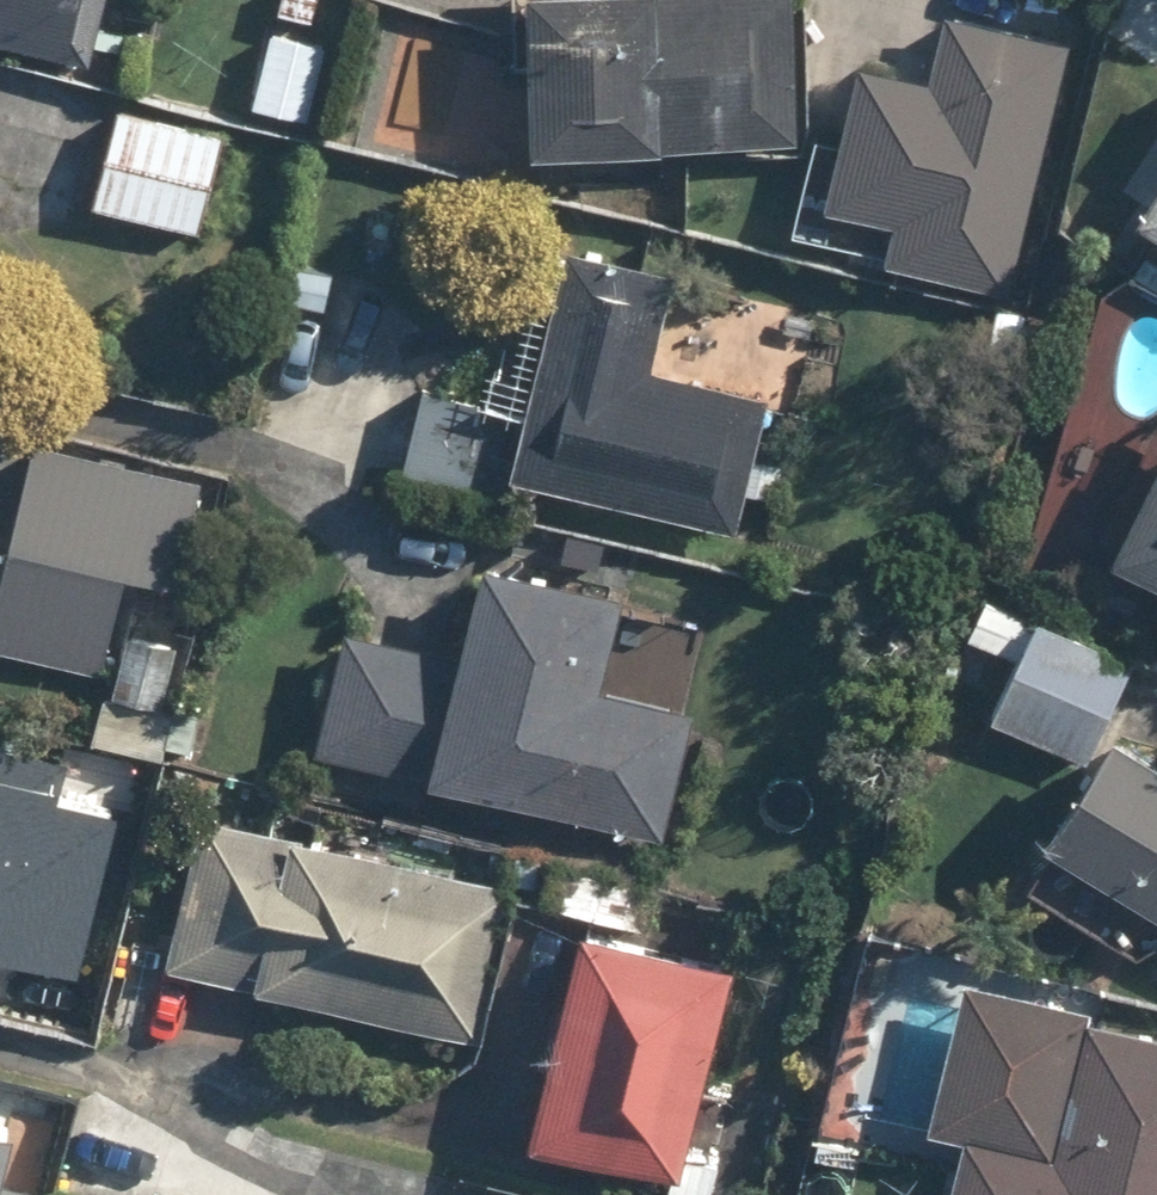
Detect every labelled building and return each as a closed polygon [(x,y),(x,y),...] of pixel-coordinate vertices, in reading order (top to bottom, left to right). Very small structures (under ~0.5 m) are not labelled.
[(78,70),(94,0),(0,0),(0,51),(78,70)] [(520,161),(805,157),(803,0),(518,0),(520,161)] [(821,214),(892,230),(882,272),(1007,300),(1065,46),(941,17),(924,88),(853,71),(821,214)] [(307,124),(327,50),(263,33),(243,106),(307,124)] [(102,114),(82,215),(200,239),(221,138),(102,114)] [(1121,192),(1143,205),(1127,232),(1156,250),(1156,133),(1121,192)] [(555,251),(518,414),(418,392),(399,475),(499,497),(502,483),(732,534),(760,407),(652,382),(676,278),(555,251)] [(1156,428),(1091,567),(1156,597),(1156,429),(1156,428)] [(0,547),(0,656),(96,677),(118,579),(168,590),(192,481),(23,444),(0,547)] [(686,711),(594,690),(616,595),(464,560),(442,654),(331,629),(301,757),(656,840),(686,711)] [(1038,859),(1015,897),(1140,970),(1156,941),(1156,770),(1100,735),(1129,661),(972,599),(955,642),(1010,664),(985,725),(1080,763),(1027,852),(1038,859)] [(116,629),(103,702),(91,700),(83,746),(182,763),(190,717),(157,712),(170,639),(116,629)] [(75,958),(116,799),(60,785),(69,750),(3,733),(0,746),(0,939),(75,958)] [(184,818),(154,971),(480,1037),(511,884),(184,818)] [(680,1155),(720,963),(557,930),(513,1143),(662,1174),(657,1194),(704,1194),(711,1162),(680,1155)] [(942,1194),(1156,1194),(1156,1040),(1074,1023),(1077,1008),(946,982),(916,1126),(954,1134),(942,1194)] [(49,1140),(0,1129),(0,1194),(36,1194),(49,1140)]
